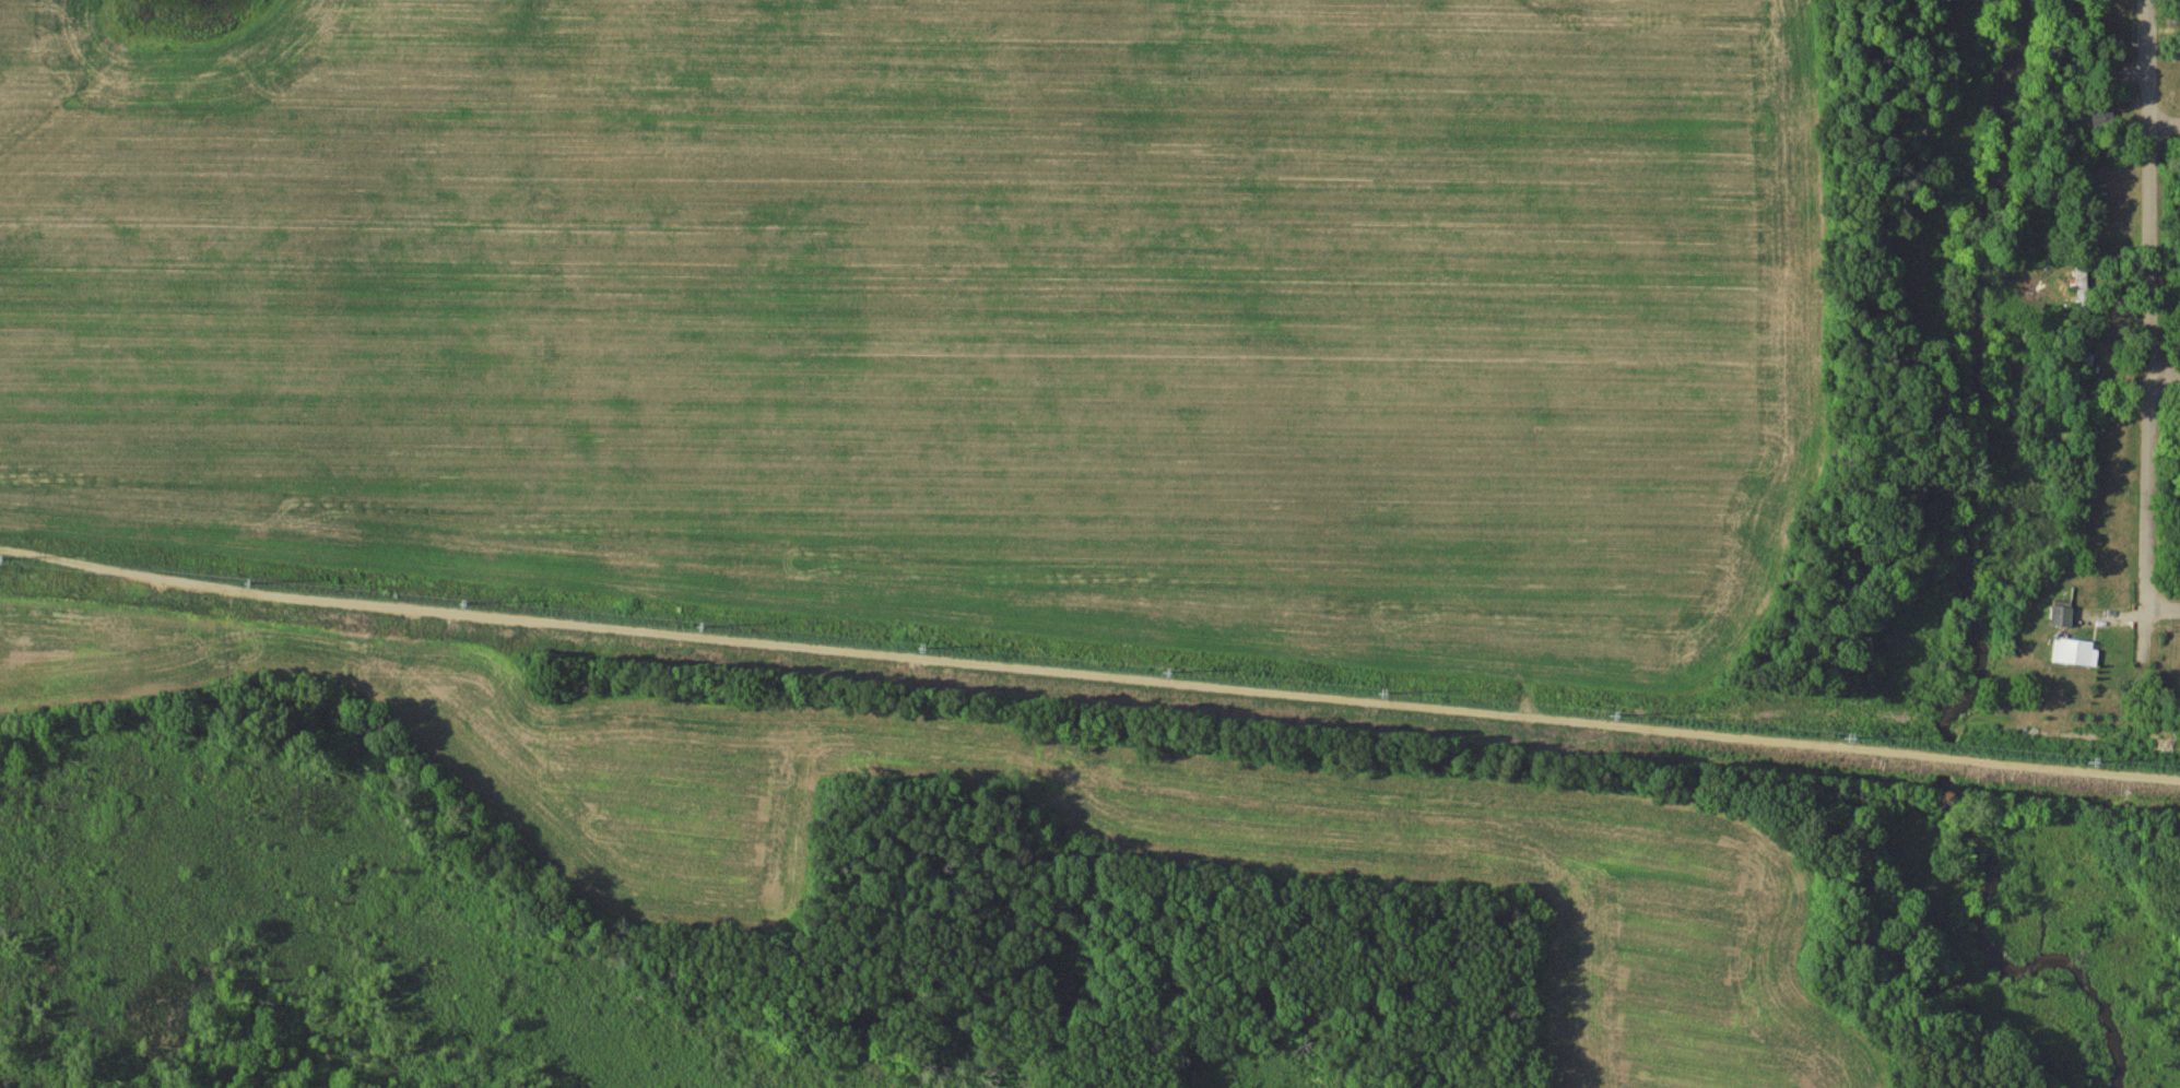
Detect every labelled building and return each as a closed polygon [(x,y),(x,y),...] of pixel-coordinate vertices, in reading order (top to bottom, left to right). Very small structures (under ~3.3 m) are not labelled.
[(2093,372),(2095,356),(2071,353),(2070,369),(2093,372)] [(2073,629),(2074,608),(2054,606),(2052,627),(2073,629)] [(2054,663),(2097,667),(2099,643),(2056,640),(2054,663)]
